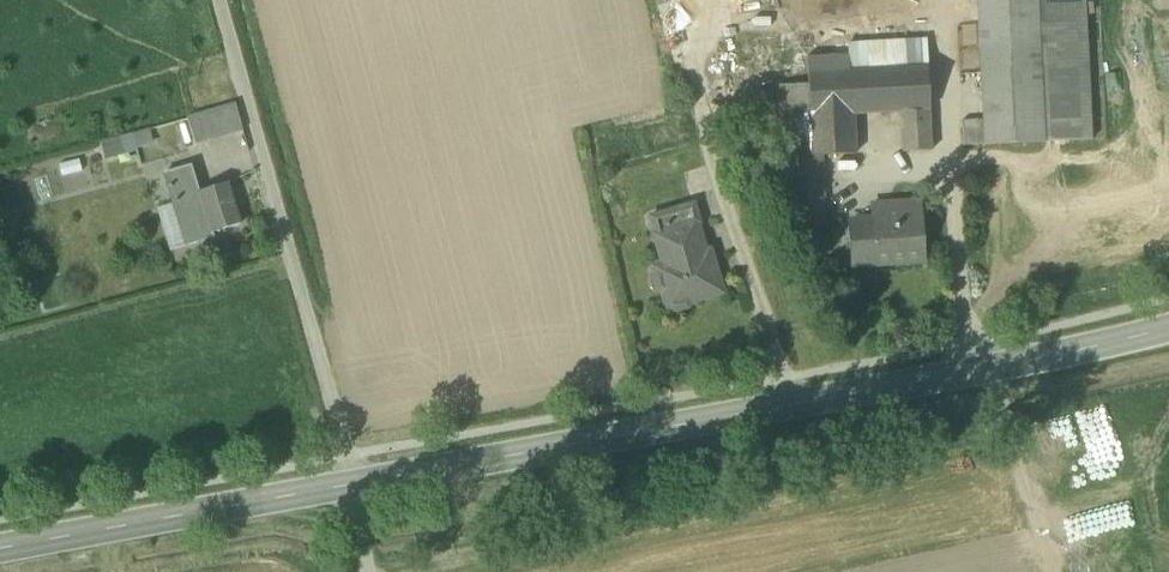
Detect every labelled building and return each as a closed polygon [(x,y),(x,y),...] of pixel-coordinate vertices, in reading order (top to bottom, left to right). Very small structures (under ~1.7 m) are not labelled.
[(1044,143),(1037,0),(977,0),(983,121),(984,145),(1044,143)] [(1044,143),(1092,140),(1085,0),(1037,0),(1044,143)] [(848,45),(849,57),(850,57),(850,71),(928,67),(926,40),(848,45)] [(930,109),(928,67),(850,71),(850,57),(849,57),(807,59),(808,85),(777,86),(780,158),(822,156),(854,155),(852,112),(900,111),(902,152),(931,151),(929,109),(930,109)] [(244,134),(236,106),(235,106),(188,119),(196,147),(244,134)] [(961,122),(963,146),(984,145),(983,121),(961,122)] [(153,151),(148,130),(102,144),(107,163),(153,151)] [(826,225),(822,156),(780,158),(782,227),(826,225)] [(167,174),(172,187),(186,182),(193,180),(189,167),(167,174)] [(190,195),(186,182),(172,187),(176,199),(190,195)] [(228,182),(199,192),(213,232),(241,223),(228,182)] [(214,237),(213,232),(199,192),(190,195),(176,199),(177,202),(191,245),(214,237)] [(191,245),(177,202),(157,209),(171,251),(191,245)] [(849,224),(852,265),(924,260),(920,202),(880,205),(881,212),(873,213),(873,222),(849,224)] [(650,217),(656,237),(696,225),(700,223),(694,204),(650,217)] [(881,212),(880,205),(848,207),(849,224),(873,222),(873,213),(881,212)] [(670,308),(675,310),(687,306),(689,302),(721,292),(709,253),(705,254),(696,225),(656,237),(665,266),(656,268),(657,273),(655,278),(659,290),(663,292),(668,308),(670,308)]
